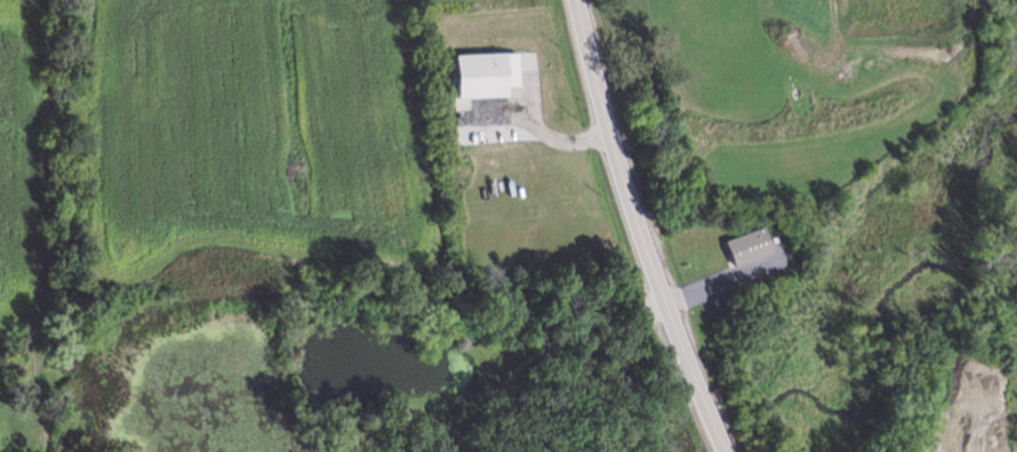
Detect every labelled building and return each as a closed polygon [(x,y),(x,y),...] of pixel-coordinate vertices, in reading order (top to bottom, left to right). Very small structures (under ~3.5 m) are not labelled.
[(457,99),(455,56),(517,54),(519,87),(506,87),(506,97),(457,99)] [(772,254),(763,227),(724,240),(733,267),(772,254)]
